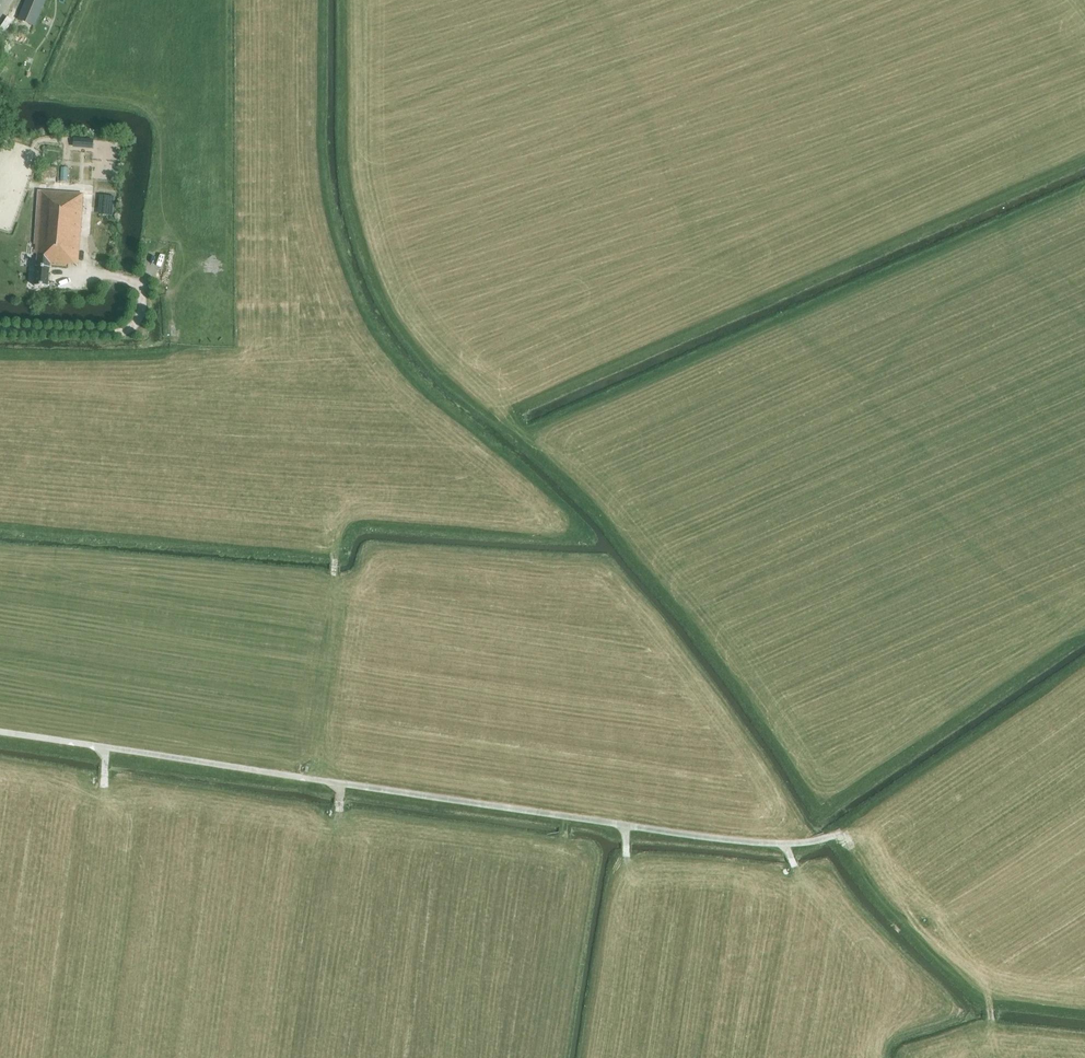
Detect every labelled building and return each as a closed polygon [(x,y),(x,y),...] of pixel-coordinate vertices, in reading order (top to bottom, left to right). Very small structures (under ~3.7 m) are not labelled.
[(18,19),(33,26),(44,0),(26,0),(18,19)] [(78,264),(83,193),(38,190),(33,254),(38,254),(35,287),(48,288),(50,266),(68,267),(68,264),(78,264)] [(101,196),(100,208),(104,208),(104,215),(112,215),(114,197),(101,196)]
